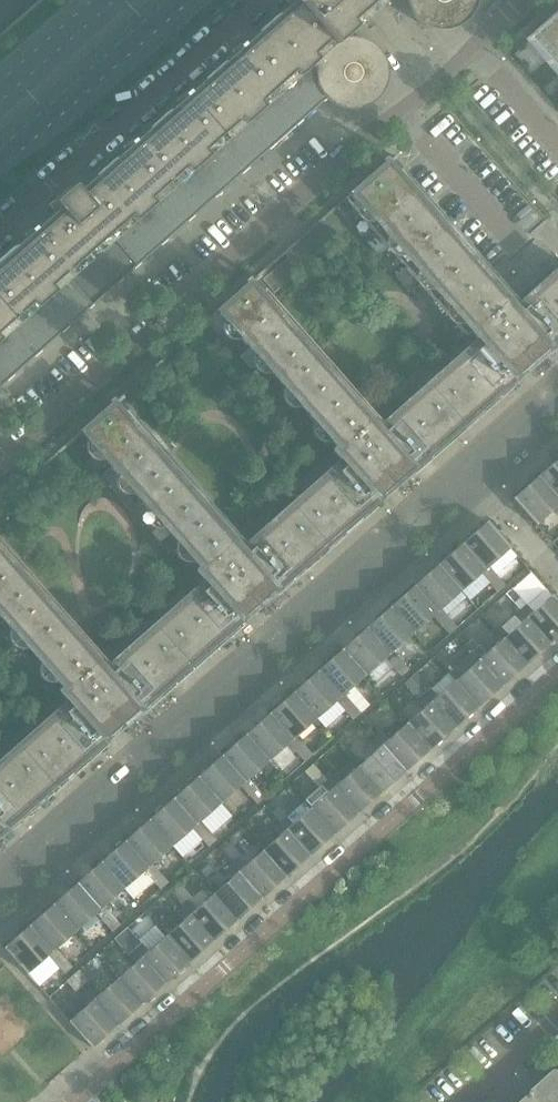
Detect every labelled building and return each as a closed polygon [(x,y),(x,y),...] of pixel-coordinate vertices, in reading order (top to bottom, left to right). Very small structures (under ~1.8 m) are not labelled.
[(84,313),(325,99),(331,104),(339,108),(346,110),(354,110),(362,108),(370,105),(375,101),(381,94),(385,87),(387,79),(387,71),(386,63),(383,56),(378,49),(372,44),(365,40),(357,38),(352,37),(347,31),(376,6),(383,0),(284,0),(291,8),(77,197),(68,187),(48,205),(57,215),(0,266),(0,386),(84,313)] [(406,4),(409,12),(413,19),(419,24),(426,28),(434,30),(442,31),(450,30),(458,27),(465,22),(470,16),(474,10),(476,2),(477,0),(405,0),(406,4)] [(525,39),(537,53),(543,47),(551,56),(545,62),(557,76),(557,75),(557,10),(525,39)] [(112,403),(82,430),(210,576),(104,669),(0,552),(0,613),(73,696),(0,761),(0,833),(3,830),(109,737),(139,710),(246,616),(276,589),(383,495),(413,468),(508,385),(548,349),(557,340),(557,268),(513,308),(385,162),(344,198),(472,344),(377,428),(248,283),(218,310),(346,455),(240,549),(112,403)] [(274,292),(341,233),(325,216),(292,245),(259,274),(274,292)] [(537,477),(557,500),(557,458),(537,477)] [(537,477),(512,499),(535,525),(556,506),(557,508),(557,500),(537,477)] [(509,548),(486,522),(461,544),(484,570),(501,589),(505,585),(488,566),(509,548)] [(484,570),(461,544),(437,565),(460,591),(480,573),(497,592),(501,589),(484,570)] [(460,591),(437,565),(413,586),(436,612),(453,631),(457,628),(440,609),(460,591)] [(436,612),(413,586),(389,607),(412,633),(432,616),(449,635),(453,631),(436,612)] [(552,595),(551,596),(544,589),(520,611),(549,644),(557,636),(557,603),(552,595)] [(412,633),(389,607),(365,628),(388,654),(405,673),(409,670),(392,651),(412,633)] [(549,644),(520,611),(514,616),(514,617),(502,628),(508,634),(502,639),(525,665),(549,644)] [(388,654),(365,628),(341,650),(364,675),(384,658),(401,677),(405,673),(388,654)] [(525,665),(502,639),(485,654),(479,648),(480,647),(473,639),(466,645),(472,653),(501,686),(525,665)] [(364,675),(341,650),(317,671),(340,697),(356,716),(360,713),(343,694),(364,675)] [(501,686),(472,653),(466,659),(472,666),(454,681),(477,707),(501,686)] [(340,697),(317,671),(293,692),(315,718),(335,701),(352,720),(356,716),(340,697)] [(430,687),(417,672),(410,679),(423,693),(430,687)] [(416,699),(423,693),(410,679),(403,685),(416,699)] [(477,707),(454,681),(437,696),(431,689),(424,695),(453,728),(477,707)] [(315,718),(293,692),(269,713),(292,739),(309,758),(312,755),(296,736),(315,718)] [(453,728),(424,695),(418,701),(424,708),(407,723),(429,750),(453,728)] [(292,739),(269,713),(245,734),(268,761),(281,749),(288,743),(304,762),(309,758),(292,739)] [(429,750),(407,723),(388,739),(382,732),(376,738),(405,771),(429,750)] [(268,761),(245,734),(221,756),(244,782),(261,800),(264,797),(248,778),(268,761)] [(405,771),(376,738),(369,744),(375,751),(358,766),(381,792),(405,771)] [(244,782),(221,756),(197,777),(220,803),(240,785),(256,804),(261,800),(244,782)] [(357,813),(328,780),(327,781),(312,764),(304,772),(319,788),(306,800),(312,807),(310,809),(333,834),(357,813)] [(381,792),(358,766),(340,782),(334,775),(328,780),(357,813),(381,792)] [(220,803),(197,777),(172,799),(195,825),(212,844),(216,840),(199,821),(220,803)] [(195,825),(172,799),(147,821),(170,847),(191,828),(208,847),(212,844),(195,825)] [(333,834),(310,809),(292,824),(286,817),(280,823),(309,856),(333,834)] [(170,847),(147,821),(124,841),(147,867),(164,886),(168,883),(151,864),(170,847)] [(309,856),(280,823),(273,828),(279,836),(262,851),(285,877),(309,856)] [(147,867),(124,841),(100,863),(123,888),(143,871),(160,890),(164,886),(147,867)] [(285,877),(262,851),(244,866),(238,859),(231,865),(260,898),(285,877)] [(230,866),(221,856),(215,862),(223,871),(230,866)] [(123,888),(100,863),(76,884),(99,910),(115,929),(120,925),(103,906),(123,888)] [(260,898),(231,865),(225,871),(231,879),(214,894),(236,920),(260,898)] [(99,910),(76,884),(52,905),(75,931),(95,913),(112,932),(115,929),(99,910)] [(236,920),(214,894),(196,909),(190,902),(183,908),(212,941),(236,920)] [(75,931),(52,905),(29,925),(52,951),(68,970),(72,967),(55,948),(75,931)] [(151,921),(160,912),(153,905),(144,913),(151,921)] [(212,941),(183,908),(177,914),(183,921),(165,936),(188,962),(212,941)] [(52,951),(29,925),(3,948),(26,974),(47,955),(64,974),(68,970),(52,951)] [(188,962),(165,936),(148,951),(142,944),(127,928),(121,934),(164,983),(188,962)] [(164,983),(121,934),(114,940),(135,963),(117,978),(140,1004),(164,983)] [(88,981),(78,971),(72,976),(82,986),(88,981)] [(76,992),(82,986),(72,976),(66,982),(76,992)] [(140,1004),(117,978),(100,994),(94,987),(87,992),(116,1026),(140,1004)] [(116,1026),(87,992),(81,998),(87,1005),(68,1022),(91,1048),(116,1026)] [(557,1072),(532,1094),(533,1095),(525,1101),(557,1101),(557,1072)]
